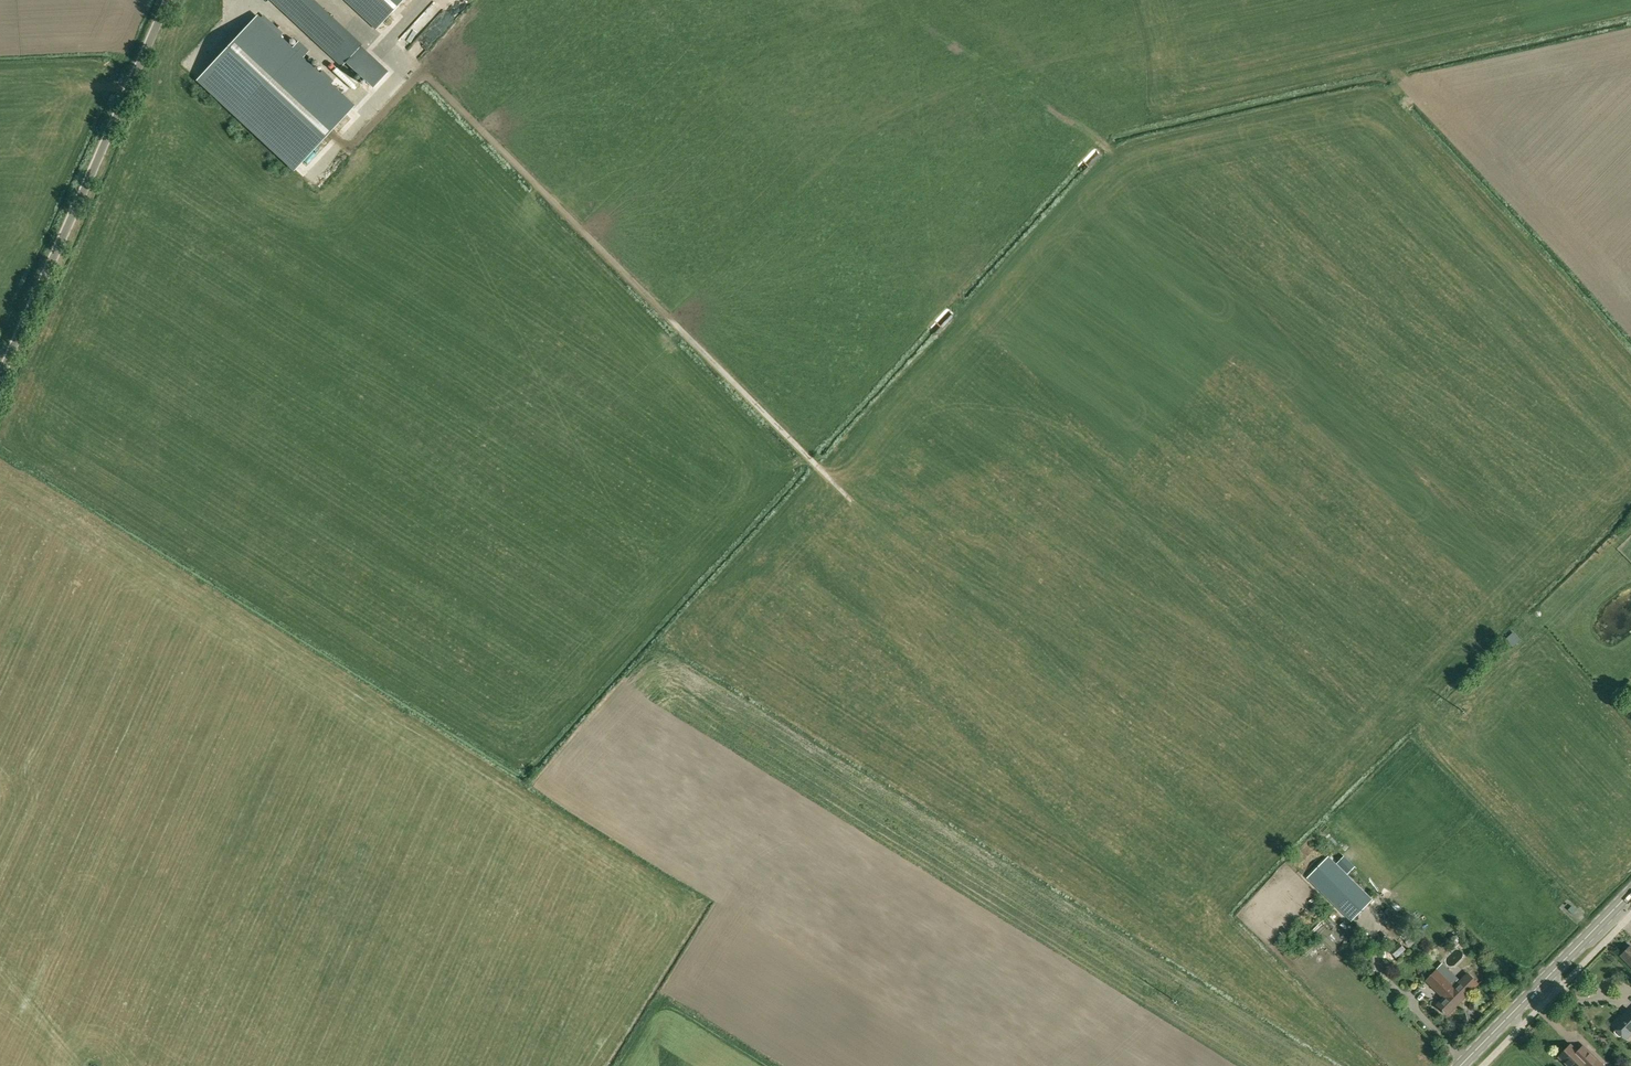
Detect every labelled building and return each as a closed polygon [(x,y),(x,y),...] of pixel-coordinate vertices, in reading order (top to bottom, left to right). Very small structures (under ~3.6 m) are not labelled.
[(340,65),(358,45),(310,0),(271,0),(340,65)] [(403,0),(345,0),(376,29),(403,0)] [(256,17),(198,80),(294,169),(352,107),(301,59),(309,51),(298,42),(291,50),(256,17)] [(1511,646),(1519,639),(1511,631),(1504,638),(1511,646)] [(1307,878),(1351,922),(1373,900),(1329,856),(1307,878)] [(1388,908),(1384,912),(1397,925),(1401,921),(1388,908)] [(1630,946),(1620,956),(1630,967),(1630,946)] [(1477,984),(1467,973),(1453,988),(1436,971),(1426,981),(1443,997),(1436,1005),(1447,1016),(1460,1003),(1459,1002),(1477,984)] [(1611,1025),(1616,1030),(1614,1031),(1614,1033),(1618,1037),(1620,1037),(1628,1030),(1630,1033),(1630,1012),(1629,1009),(1621,1017),(1619,1016),(1611,1025)] [(1570,1045),(1559,1057),(1568,1065),(1582,1065),(1603,1065),(1582,1046),(1576,1052),(1570,1045)]
